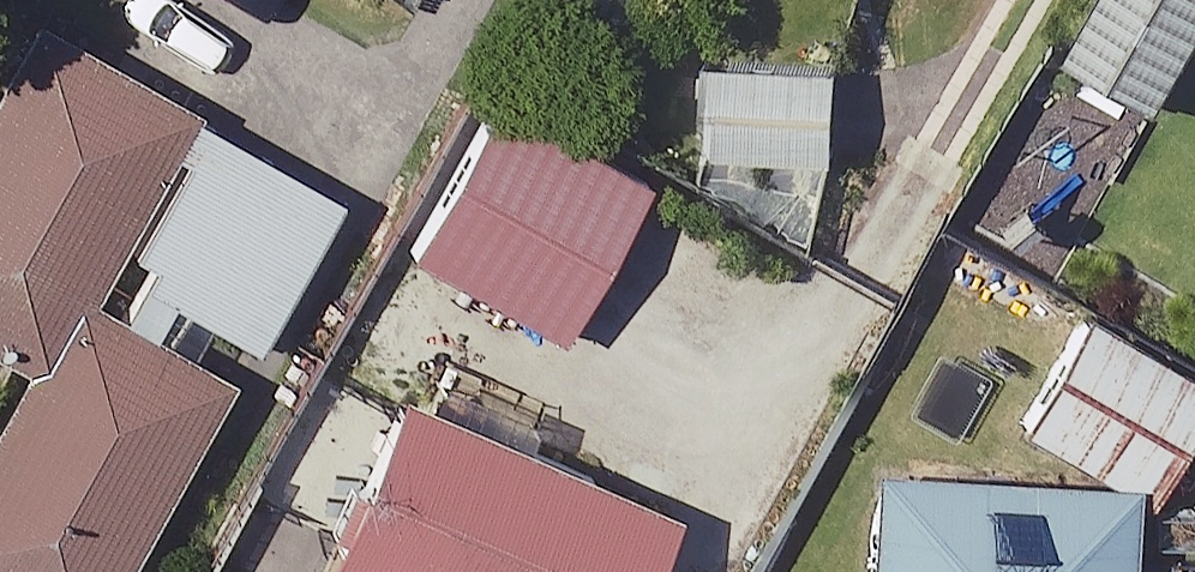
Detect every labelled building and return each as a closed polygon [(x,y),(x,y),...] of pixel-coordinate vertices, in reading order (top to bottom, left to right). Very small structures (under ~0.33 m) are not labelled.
[(1068,50),(1165,103),(1194,48),(1194,0),(1096,0),(1068,50)] [(32,11),(0,67),(0,348),(23,361),(43,372),(89,290),(196,103),(32,11)] [(840,64),(701,58),(697,148),(835,155),(840,64)] [(494,89),(407,246),(560,330),(647,173),(494,89)] [(206,115),(133,249),(150,259),(138,282),(262,349),(348,191),(206,115)] [(23,361),(0,402),(0,571),(114,571),(228,368),(89,290),(43,372),(23,361)] [(1095,468),(1139,471),(1139,493),(1155,501),(1194,431),(1194,367),(1088,308),(1022,427),(1095,468)] [(401,384),(324,556),(361,571),(645,571),(675,505),(401,384)] [(868,457),(862,571),(1134,571),(1139,493),(1139,471),(1095,468),(868,457)]
